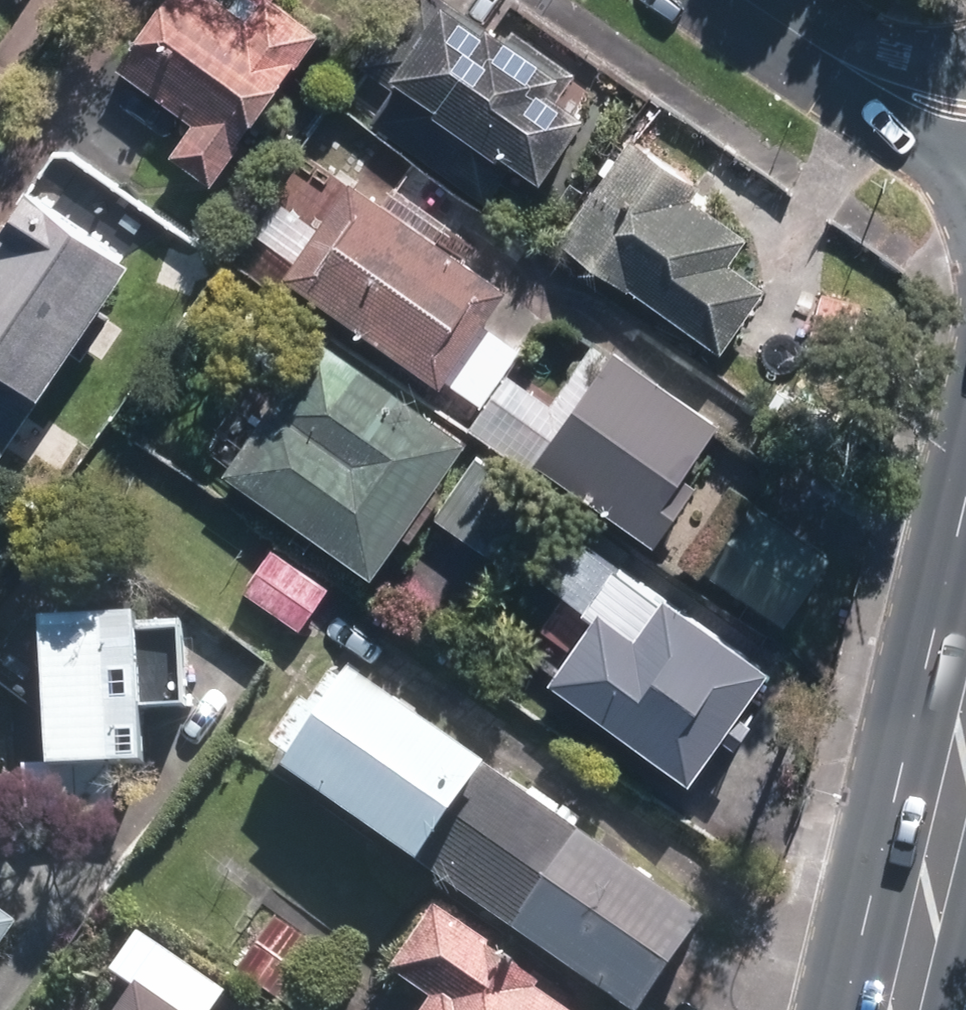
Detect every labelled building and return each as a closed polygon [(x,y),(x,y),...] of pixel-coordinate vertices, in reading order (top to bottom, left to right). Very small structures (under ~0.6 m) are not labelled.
[(321,31),(279,0),(261,0),(248,18),(224,0),(163,0),(116,65),(191,121),(168,153),(210,185),(321,31)] [(448,0),(398,0),(353,65),(354,66),(387,88),(363,124),(480,204),(513,157),(545,179),(591,113),(558,90),(569,74),(493,22),(489,28),(448,0)] [(559,239),(721,352),(767,286),(730,260),(747,236),(693,198),(703,184),(632,135),(559,239)] [(478,404),(517,347),(483,324),(508,288),(350,178),(282,278),(441,385),(445,381),(478,404)] [(140,259),(31,184),(0,229),(0,451),(41,392),(46,395),(140,259)] [(319,336),(224,473),(376,578),(470,441),(319,336)] [(656,549),(700,486),(685,476),(722,425),(614,349),(532,463),(642,539),(656,549)] [(479,447),(430,517),(493,560),(540,489),(479,447)] [(829,557),(748,502),(700,571),(781,625),(829,557)] [(328,586),(272,546),(241,589),(298,629),(328,586)] [(551,680),(696,780),(776,664),(669,590),(664,597),(616,564),(583,611),(594,619),(551,680)] [(29,615),(0,656),(0,689),(42,720),(49,708),(52,763),(18,764),(21,815),(111,810),(110,770),(149,768),(146,712),(188,711),(184,622),(143,624),(142,618),(46,623),(46,627),(29,615)] [(356,673),(287,773),(629,1009),(653,1009),(714,922),(356,673)] [(432,907),(387,972),(429,1001),(423,1009),(565,1009),(538,991),(543,984),(432,907)] [(1,944),(15,923),(0,913),(0,946),(1,944)] [(270,918),(232,974),(284,1009),(326,1009),(351,974),(270,918)] [(127,987),(111,1009),(160,1009),(127,987)]
